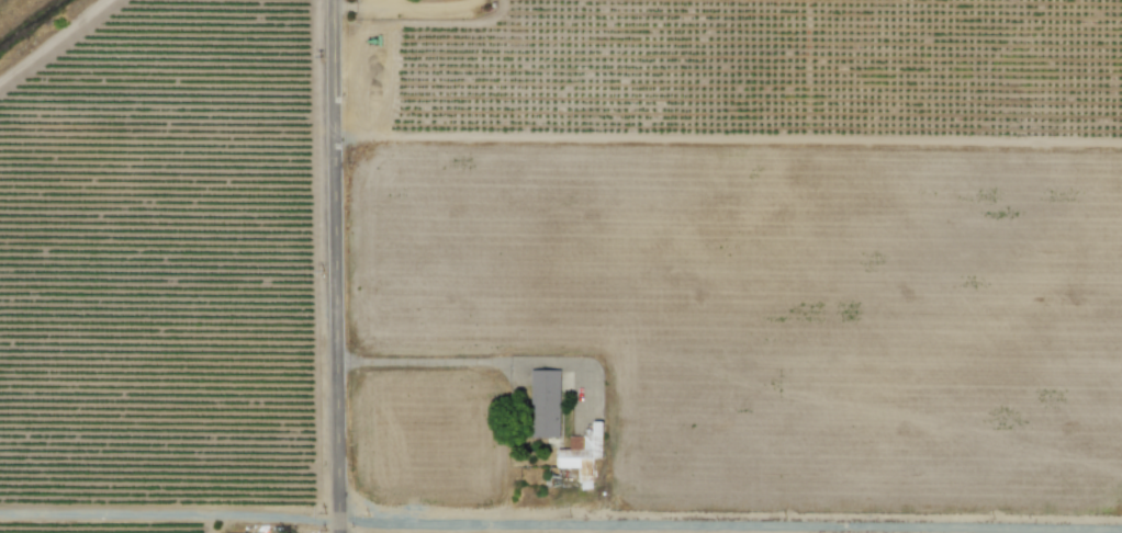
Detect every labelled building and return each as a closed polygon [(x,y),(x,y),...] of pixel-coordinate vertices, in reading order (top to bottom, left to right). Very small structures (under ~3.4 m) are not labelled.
[(560,371),(529,370),(528,438),(559,438),(560,371)] [(556,468),(578,467),(578,486),(592,486),(592,458),(602,458),(602,422),(592,422),(592,435),(569,435),(569,449),(556,449),(556,468)]
